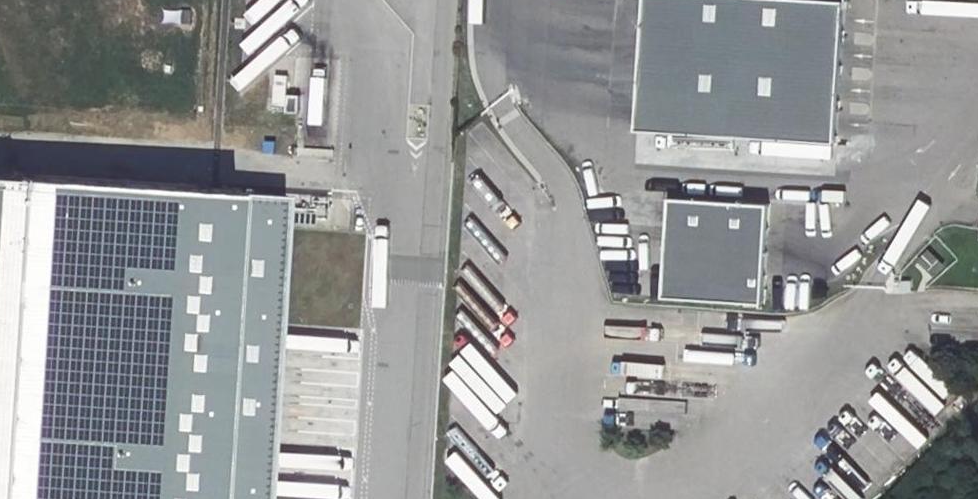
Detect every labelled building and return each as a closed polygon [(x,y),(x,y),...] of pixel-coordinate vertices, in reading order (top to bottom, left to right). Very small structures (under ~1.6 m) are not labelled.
[(643,129),(844,147),(850,0),(649,0),(643,129)] [(289,202),(1,183),(0,183),(0,498),(268,498),(289,202)] [(656,298),(756,301),(758,202),(658,199),(656,298)]
